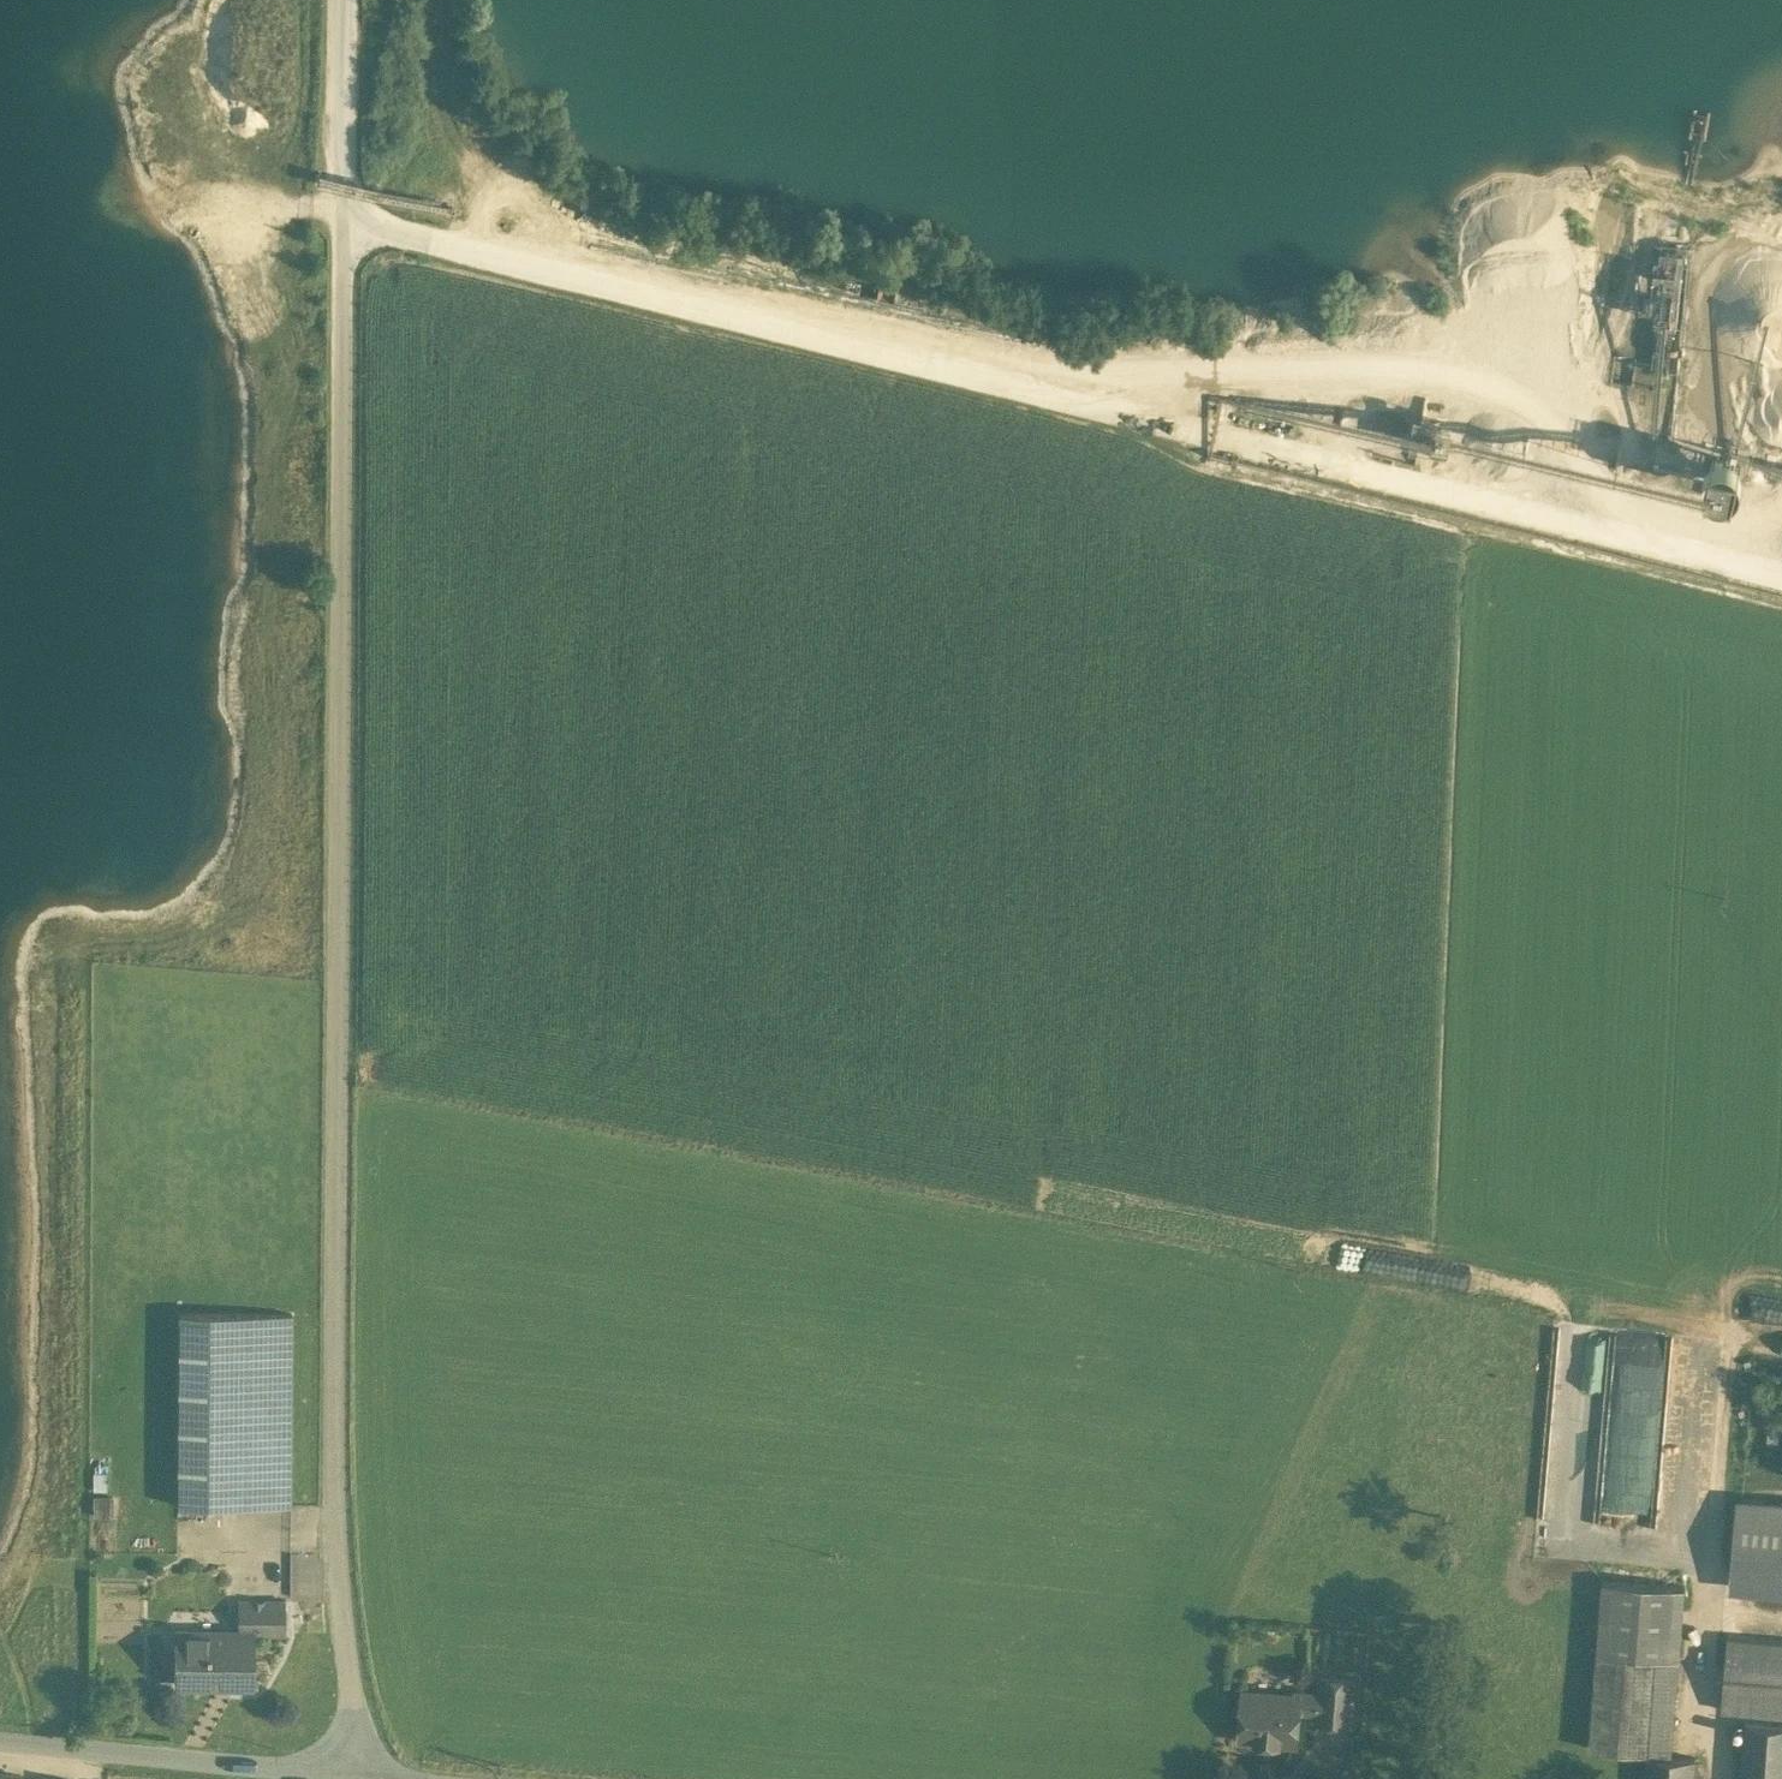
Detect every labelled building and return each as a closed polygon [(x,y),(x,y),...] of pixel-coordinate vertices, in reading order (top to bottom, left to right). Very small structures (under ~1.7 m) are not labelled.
[(1683,312),(1685,266),(1663,265),(1661,311),(1683,312)] [(1744,460),(1713,452),(1705,483),(1736,491),(1744,460)] [(292,1312),(179,1312),(178,1504),(291,1505),(292,1312)] [(1548,1517),(1596,1518),(1597,1492),(1548,1490),(1548,1517)] [(1740,1502),(1733,1588),(1781,1593),(1781,1505),(1740,1502)] [(1686,1585),(1604,1578),(1599,1650),(1656,1655),(1680,1657),(1686,1585)] [(284,1601),(241,1600),(240,1630),(253,1630),(253,1632),(284,1632),(284,1601)] [(240,1630),(177,1630),(176,1682),(253,1683),(253,1632),(253,1630),(240,1630)] [(1729,1636),(1722,1708),(1781,1713),(1781,1640),(1729,1636)] [(1656,1655),(1599,1650),(1591,1746),(1648,1751),(1656,1655)] [(1355,1678),(1322,1675),(1319,1711),(1318,1718),(1352,1721),(1355,1678)] [(1298,1693),(1245,1689),(1245,1691),(1238,1697),(1237,1710),(1243,1716),(1241,1737),(1296,1741),(1299,1709),(1319,1711),(1320,1691),(1298,1689),(1298,1693)] [(1746,1719),(1742,1778),(1746,1778),(1781,1778),(1781,1722),(1746,1719)] [(1648,1752),(1646,1778),(1694,1778),(1696,1756),(1648,1752)]
